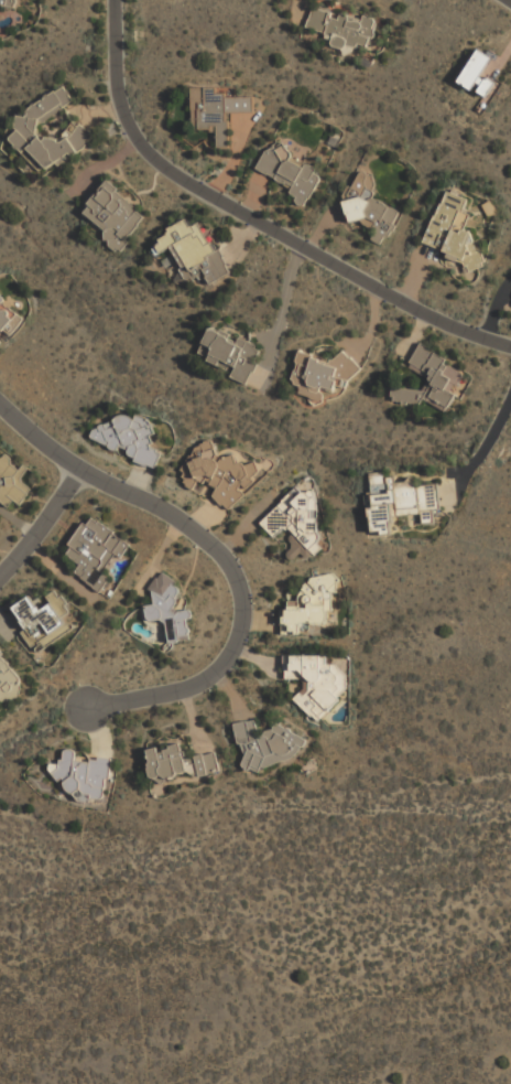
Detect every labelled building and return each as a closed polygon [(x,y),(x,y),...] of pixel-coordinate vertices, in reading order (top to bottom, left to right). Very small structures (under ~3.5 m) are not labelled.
[(314,6),(307,31),(369,47),(376,22),(314,6)] [(483,76),(493,58),(479,50),(459,82),(487,99),(496,84),(483,76)] [(42,171),(83,150),(94,135),(78,124),(70,128),(58,143),(42,131),(55,112),(75,101),(65,86),(34,104),(25,115),(21,117),(14,125),(17,129),(10,138),(14,144),(21,150),(26,159),(42,171)] [(229,148),(229,112),(256,112),(256,96),(218,96),(218,87),(192,87),(193,130),(216,130),(216,148),(229,148)] [(259,170),(292,189),(287,195),(306,206),(325,173),(273,143),(259,170)] [(401,212),(370,196),(379,180),(361,171),(351,192),(352,192),(341,213),(376,230),(371,239),(383,246),(401,212)] [(81,212),(108,232),(101,239),(119,253),(149,215),(105,182),(81,212)] [(423,245),(478,269),(488,245),(472,238),(474,233),(464,228),(470,214),(465,211),(469,200),(447,191),(423,245)] [(203,221),(192,227),(187,221),(152,239),(160,254),(172,248),(188,278),(194,275),(202,289),(230,273),(203,221)] [(19,319),(2,304),(7,299),(0,293),(0,340),(19,319)] [(210,325),(196,358),(250,382),(264,348),(210,325)] [(410,365),(431,375),(430,384),(427,391),(393,388),(392,400),(432,405),(447,411),(467,368),(418,347),(410,365)] [(337,390),(338,380),(356,383),(359,359),(335,356),(335,358),(296,354),(292,385),(337,390)] [(163,453),(149,447),(159,425),(138,415),(135,419),(120,412),(115,426),(102,420),(94,438),(127,454),(126,457),(155,470),(163,453)] [(206,440),(181,473),(213,496),(231,511),(260,472),(233,452),(230,458),(206,440)] [(7,508),(14,501),(19,505),(33,491),(21,479),(25,474),(0,448),(0,501),(7,508)] [(394,532),(394,514),(442,512),(441,484),(415,486),(415,481),(385,482),(384,473),(372,474),(373,495),(368,495),(370,533),(394,532)] [(260,524),(274,538),(281,533),(290,532),(291,549),(286,555),(292,559),(314,558),(323,549),(320,519),(315,514),(319,508),(318,498),(313,492),(303,493),(297,486),(260,524)] [(74,575),(102,593),(113,578),(108,573),(130,543),(89,514),(63,552),(80,565),(74,575)] [(174,619),(176,642),(192,641),(189,610),(178,611),(176,576),(151,577),(153,604),(145,604),(146,621),(174,619)] [(303,633),(303,623),(338,623),(338,577),(300,577),(300,601),(282,601),(282,634),(303,633)] [(31,595),(13,608),(28,630),(20,634),(31,648),(41,642),(45,647),(73,629),(66,619),(74,613),(57,589),(45,598),(48,603),(40,609),(31,595)] [(25,687),(0,652),(0,705),(25,687)] [(329,655),(284,655),(284,679),(301,679),(301,704),(306,702),(306,720),(341,720),(340,665),(329,665),(329,655)] [(298,753),(290,725),(259,732),(256,719),(235,725),(247,768),(298,753)] [(146,750),(151,782),(220,771),(218,752),(185,758),(183,744),(146,750)] [(110,761),(76,758),(76,751),(63,749),(59,779),(67,780),(65,795),(106,798),(110,761)]
